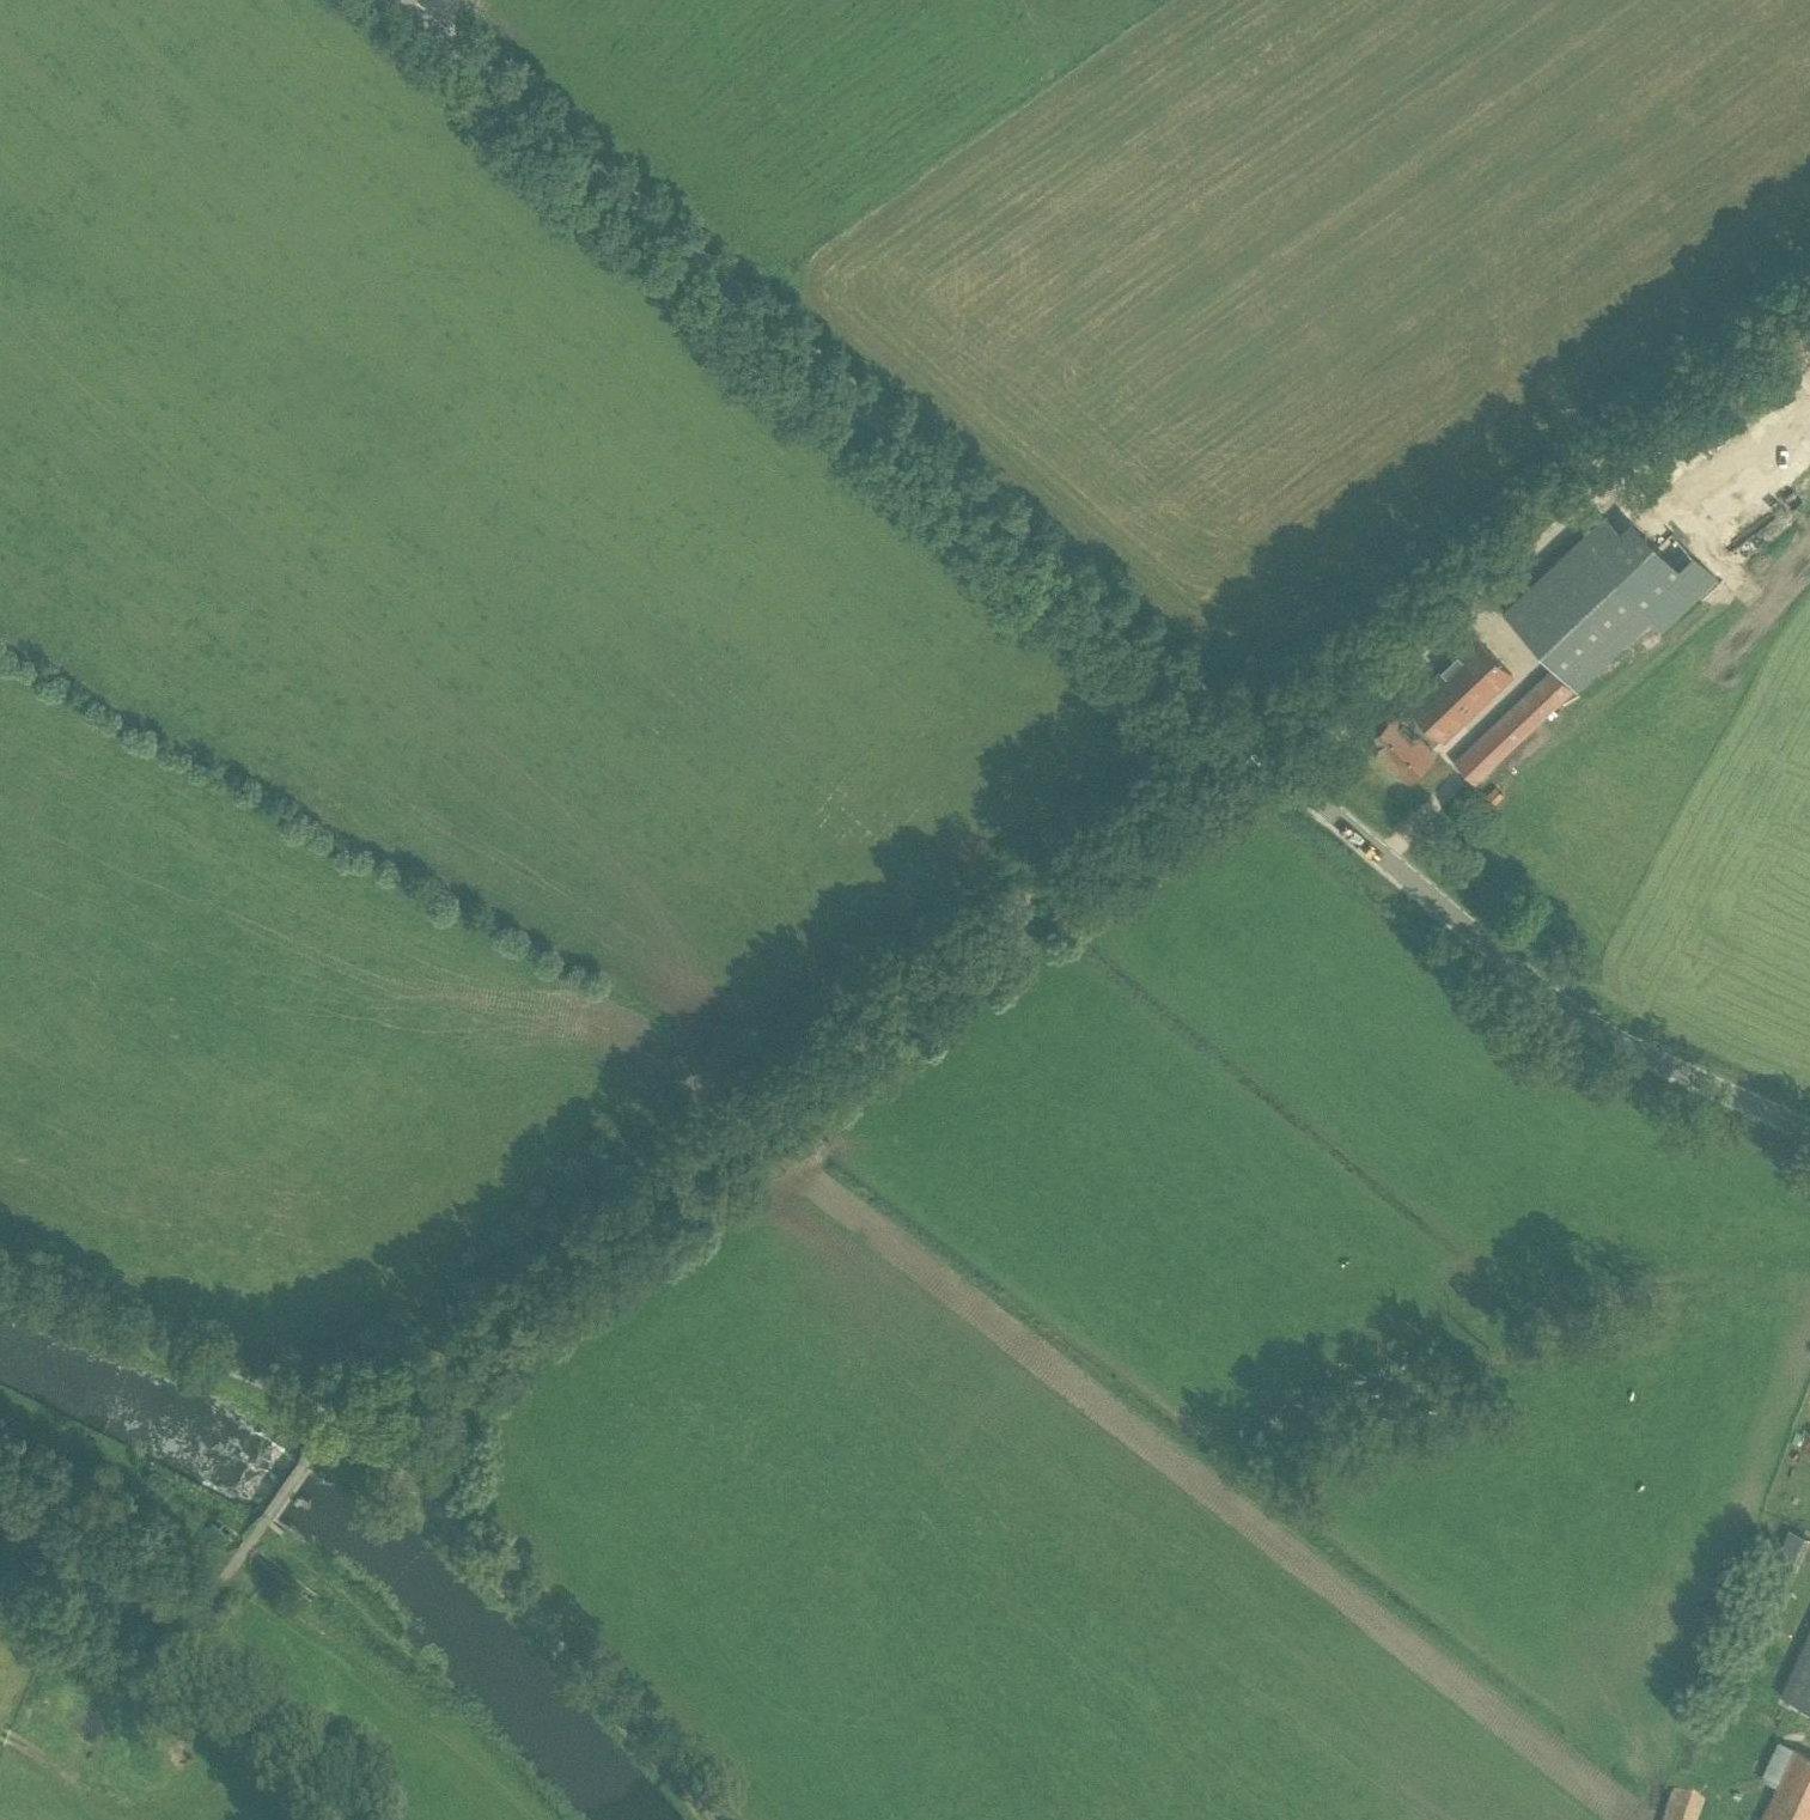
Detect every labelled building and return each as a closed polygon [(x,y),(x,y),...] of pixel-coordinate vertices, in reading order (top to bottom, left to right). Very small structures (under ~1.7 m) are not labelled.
[(1645,531),(1632,544),(1603,514),(1502,610),(1575,686),(1649,615),(1661,628),(1715,577),(1672,531),(1658,545),(1645,531)] [(1513,674),(1477,636),(1408,702),(1409,703),(1399,712),(1398,711),(1370,737),(1408,777),(1435,750),(1432,747),(1442,738),(1444,740),(1513,674)] [(1260,661),(1252,653),(1245,660),(1254,668),(1260,661)] [(1475,782),(1572,689),(1552,669),(1455,761),(1475,782)] [(1485,798),(1493,806),(1504,795),(1496,787),(1485,798)] [(1776,1559),(1798,1568),(1809,1540),(1809,1537),(1789,1528),(1776,1559)] [(1780,1695),(1809,1708),(1809,1629),(1780,1695)] [(1779,1743),(1763,1776),(1777,1782),(1760,1819),(1809,1819),(1809,1757),(1779,1743)] [(1705,1802),(1673,1790),(1663,1819),(1699,1819),(1705,1802)]
